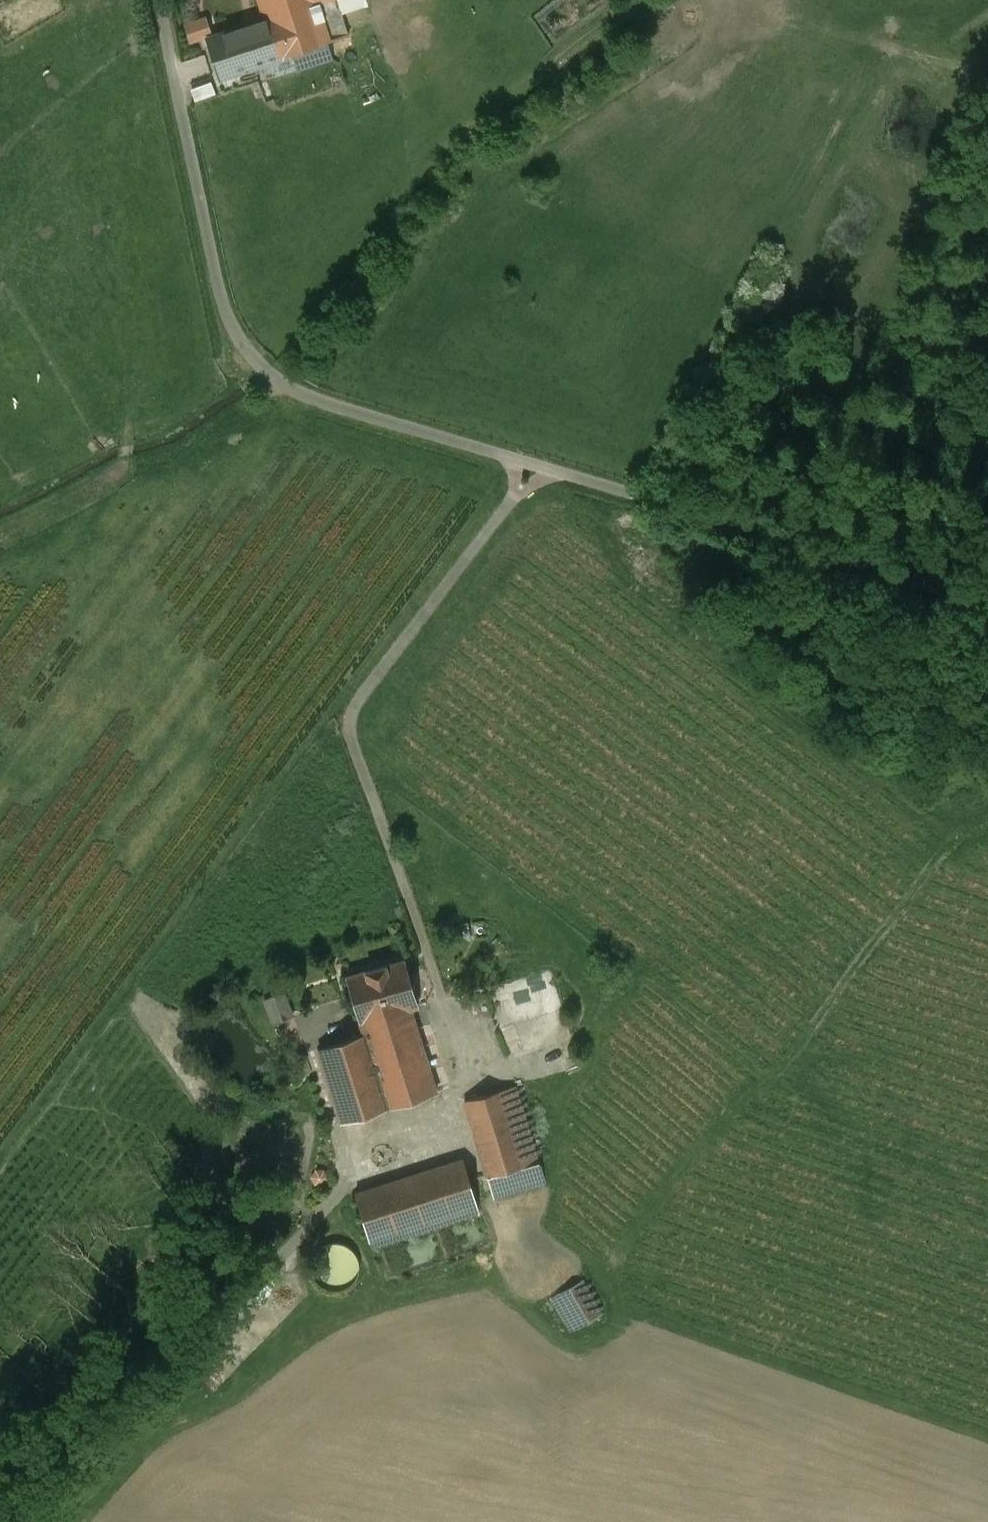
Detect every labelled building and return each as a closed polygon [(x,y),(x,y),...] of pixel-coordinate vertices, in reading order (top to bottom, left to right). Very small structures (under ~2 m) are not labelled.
[(339,0),(323,0),(264,20),(209,40),(220,77),(349,32),(339,0)] [(264,20),(323,0),(259,0),(264,20)] [(213,78),(191,86),(196,99),(218,91),(213,78)] [(346,975),(361,1023),(411,1009),(419,1007),(403,960),(346,975)] [(274,1021),(297,1010),(284,985),(262,995),(274,1021)] [(439,1093),(411,1009),(361,1023),(364,1033),(319,1047),(341,1123),(439,1093)] [(539,1163),(516,1086),(465,1100),(487,1178),(539,1163)] [(478,1205),(464,1159),(356,1193),(367,1241),(478,1205)] [(360,1262),(354,1250),(342,1243),(329,1243),(317,1251),(312,1263),(314,1277),(323,1287),(336,1290),(349,1286),(358,1276),(360,1262)]
